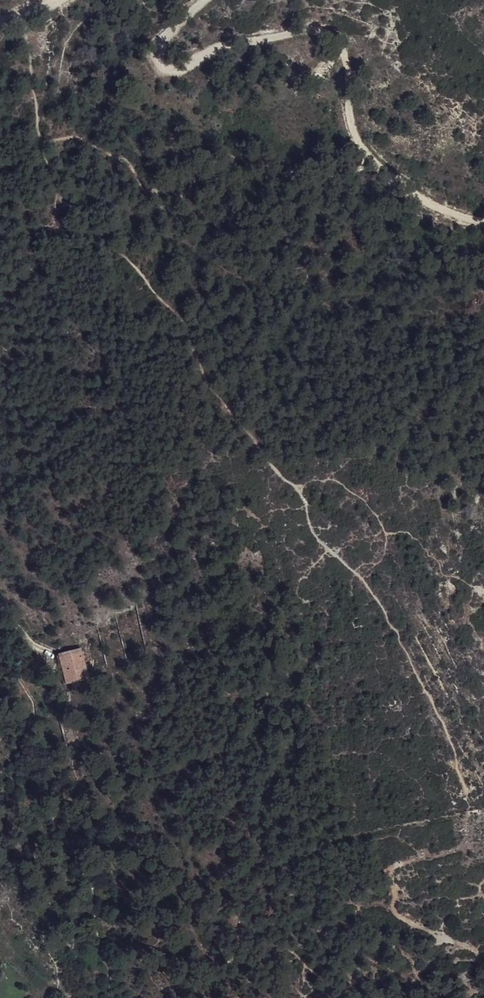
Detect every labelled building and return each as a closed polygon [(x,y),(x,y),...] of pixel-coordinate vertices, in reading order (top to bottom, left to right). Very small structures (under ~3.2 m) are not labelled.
[(81,648),(58,653),(66,682),(89,676),(81,648)]
